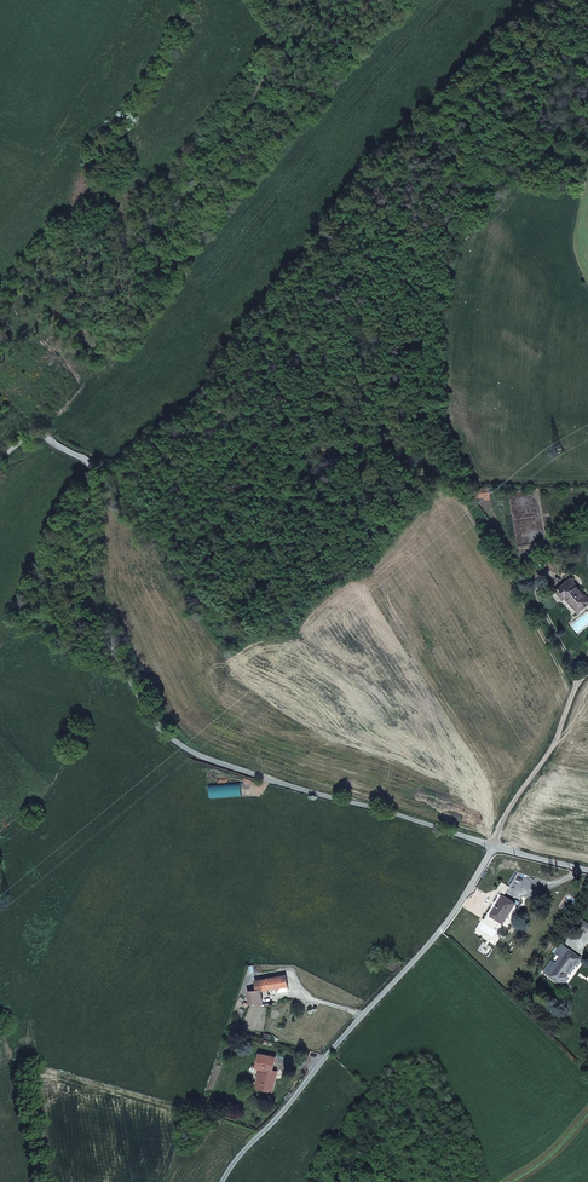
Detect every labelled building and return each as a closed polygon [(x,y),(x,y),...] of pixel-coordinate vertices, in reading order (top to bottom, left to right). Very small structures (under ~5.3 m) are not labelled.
[(486,500),(491,499),(490,488),(475,489),(476,497),(485,497),(486,500)] [(557,591),(563,599),(566,597),(576,609),(580,607),(582,609),(587,604),(587,599),(580,589),(579,590),(577,588),(578,587),(571,579),(557,591)] [(497,890),(505,895),(509,887),(501,882),(497,890)] [(491,917),(503,924),(515,904),(503,897),(491,917)] [(576,927),(586,933),(587,930),(587,924),(581,920),(576,927)] [(553,951),(563,959),(570,950),(562,945),(559,949),(556,948),(553,951)] [(550,977),(561,986),(567,977),(566,976),(574,966),(575,967),(581,958),(570,950),(563,959),(557,967),(556,966),(556,965),(552,962),(544,972),(550,976),(550,977)] [(286,975),(256,981),(258,990),(249,991),(250,1003),(262,1002),(261,990),(288,985),(286,975)] [(271,1077),(273,1070),(276,1057),(262,1054),(258,1068),(261,1068),(258,1082),(263,1083),(261,1089),(272,1091),(275,1078),(271,1077)]
